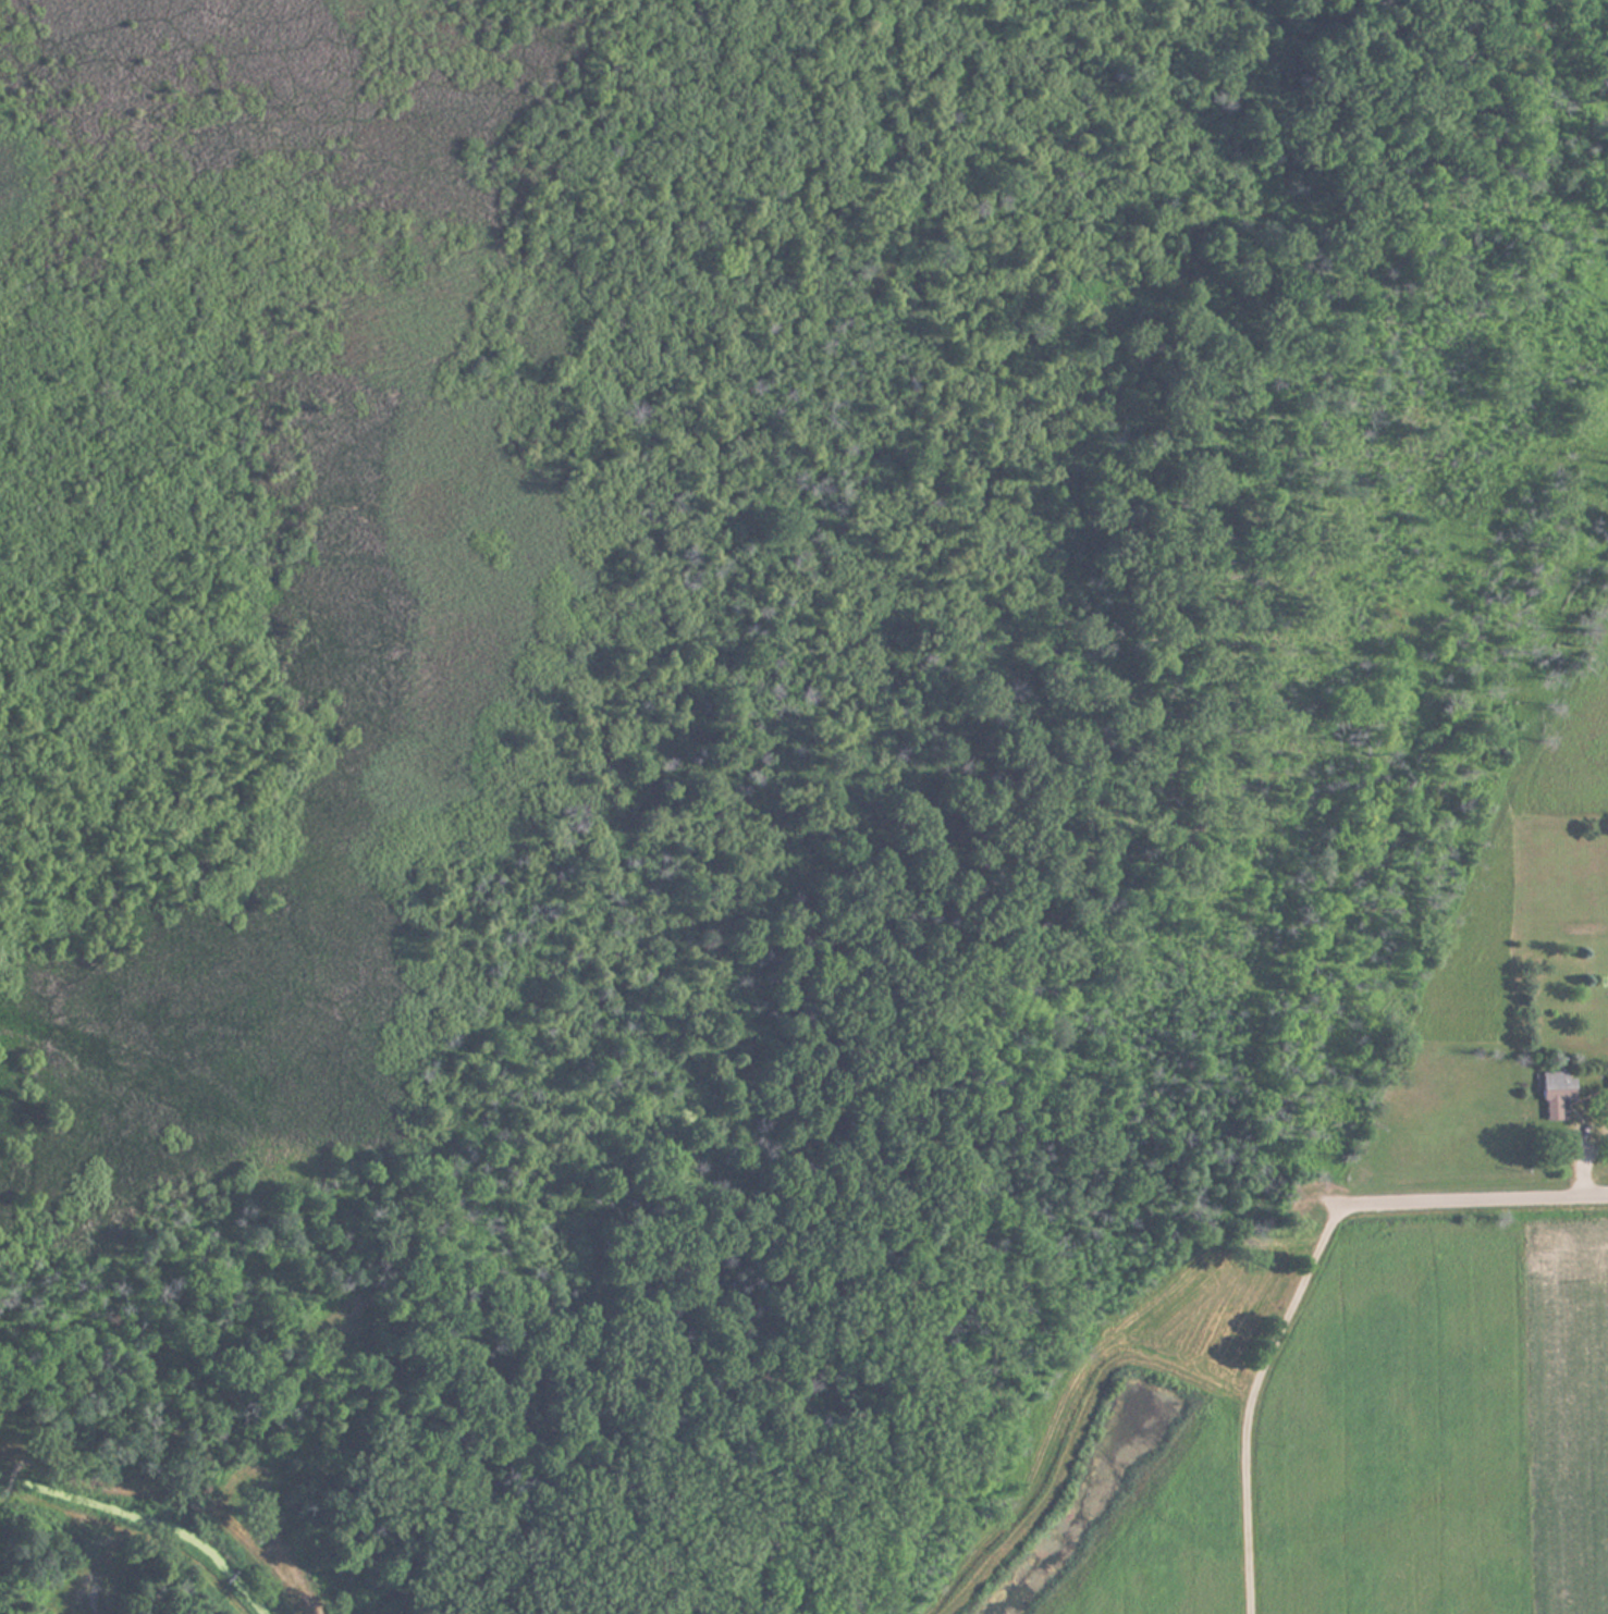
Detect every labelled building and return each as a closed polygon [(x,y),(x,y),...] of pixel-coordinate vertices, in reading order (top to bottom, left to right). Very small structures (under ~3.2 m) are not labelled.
[(1576,1099),(1575,1078),(1567,1079),(1566,1071),(1542,1071),(1543,1120),(1559,1120),(1559,1100),(1576,1099)]
